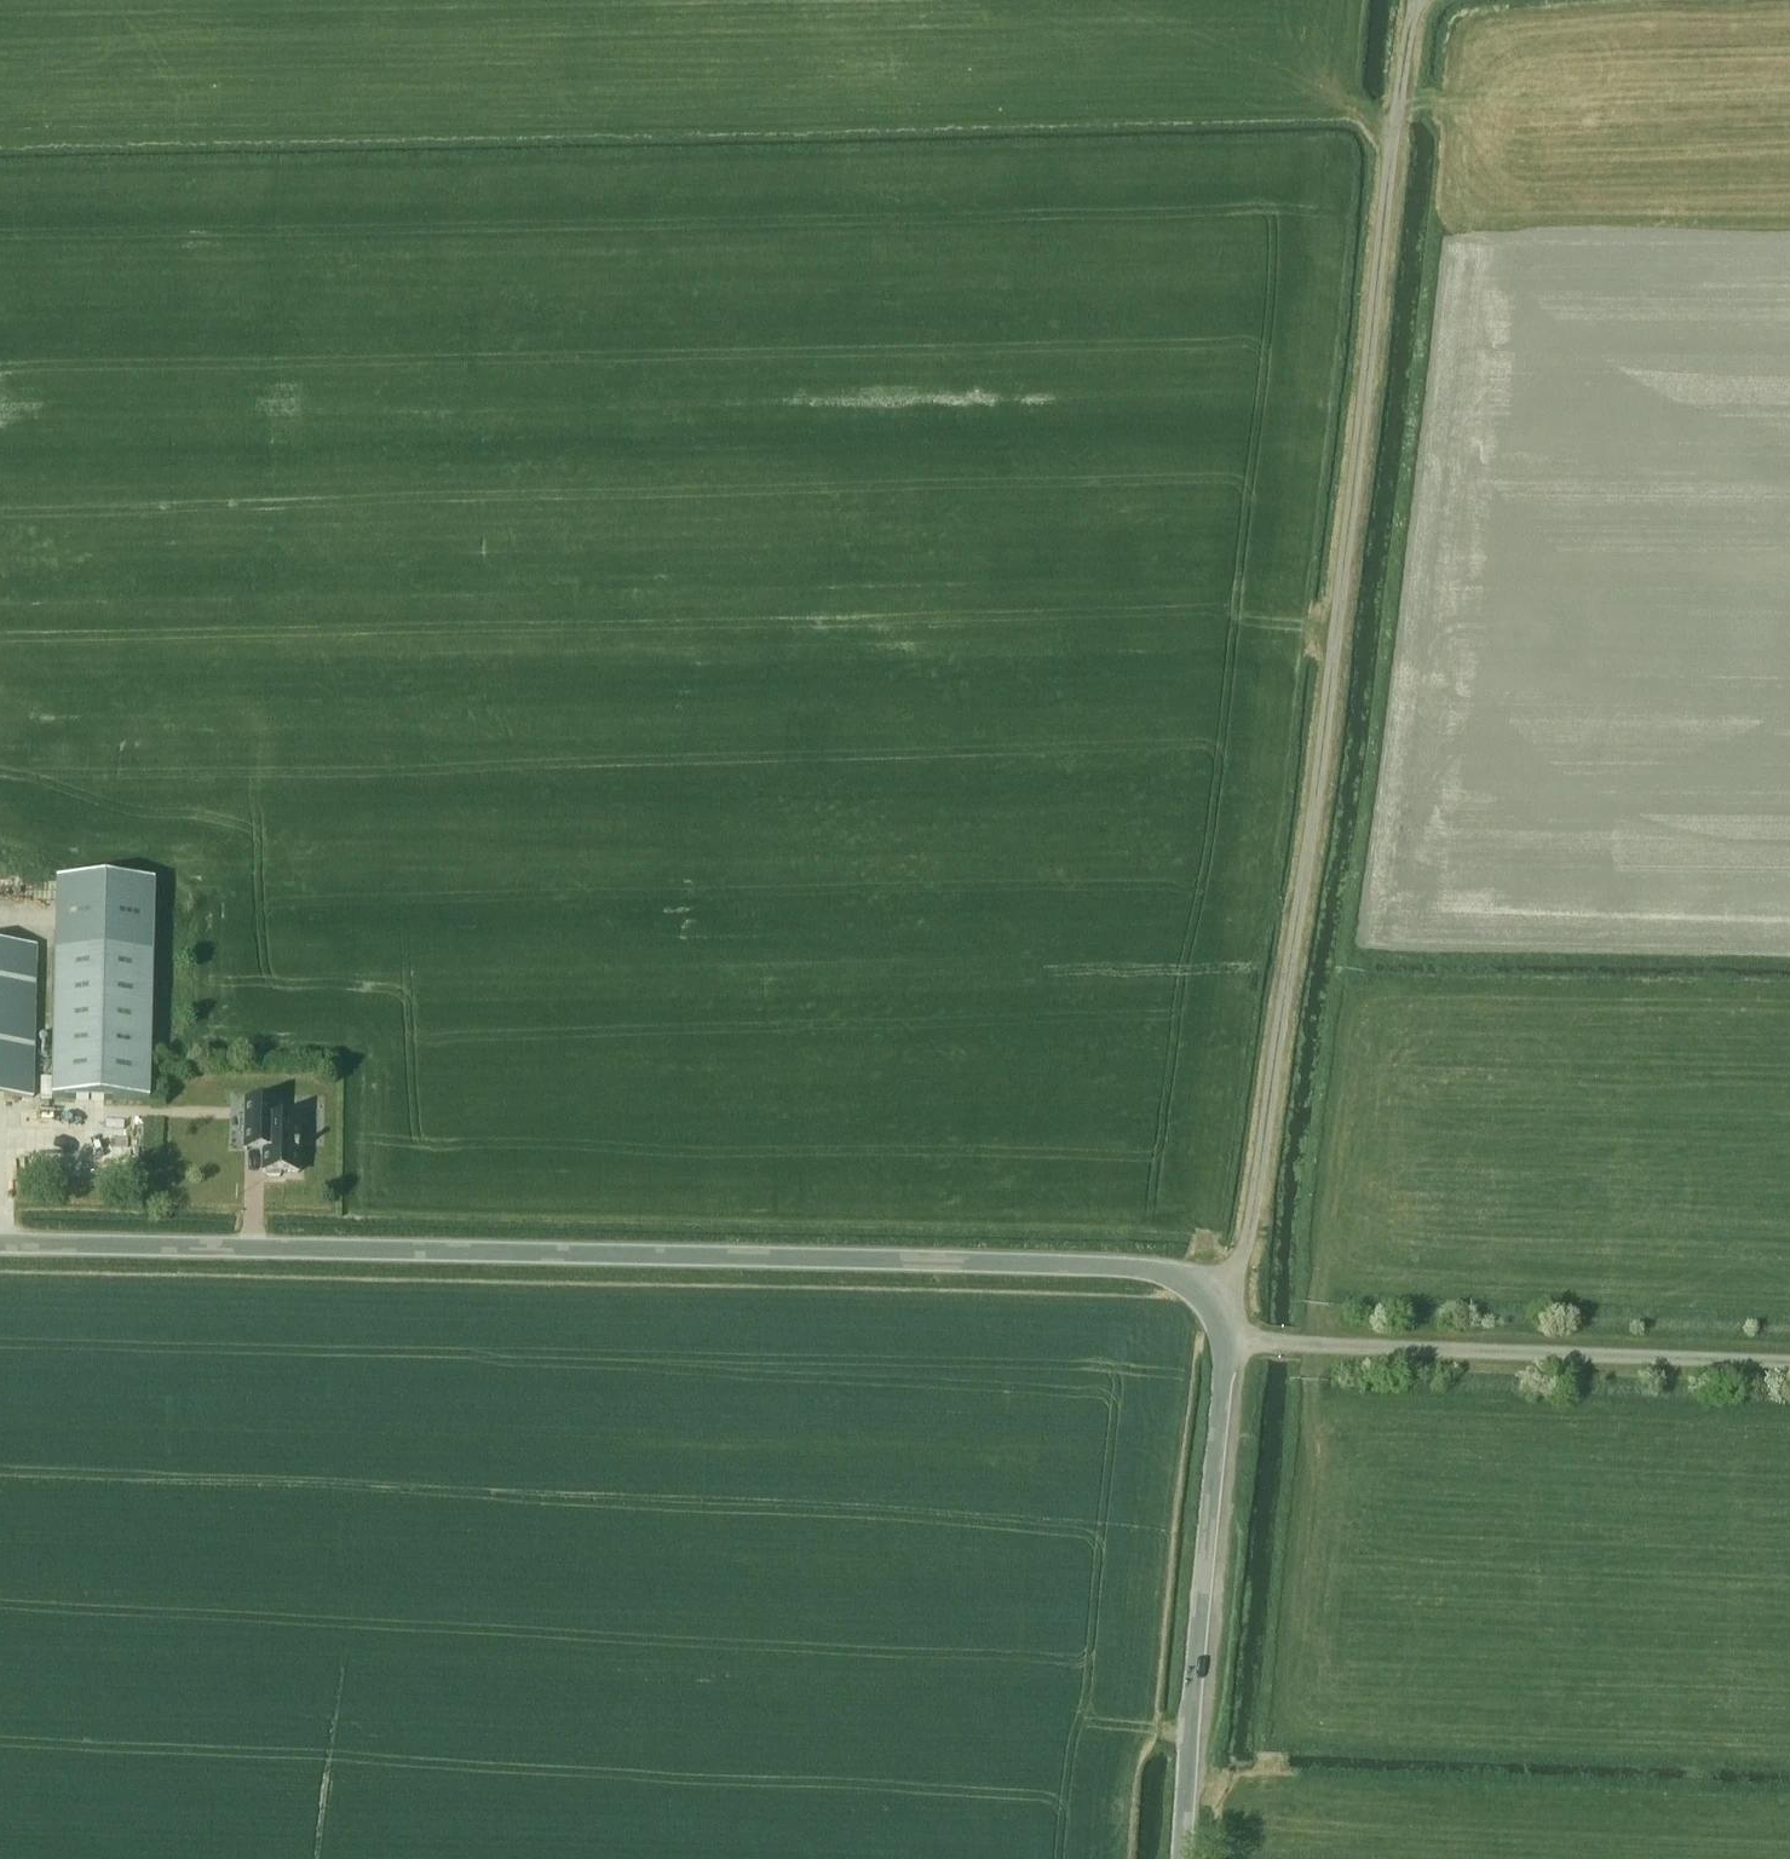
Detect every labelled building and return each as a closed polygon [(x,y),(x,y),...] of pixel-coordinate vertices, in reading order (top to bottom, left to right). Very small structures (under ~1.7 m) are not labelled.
[(53,1100),(149,1102),(154,884),(57,882),(53,1100)] [(0,943),(0,1094),(29,1095),(33,944),(0,943)] [(274,1076),(243,1075),(242,1124),(261,1124),(260,1146),(264,1146),(264,1150),(278,1150),(278,1147),(295,1147),(297,1094),(274,1094),(274,1076)]
